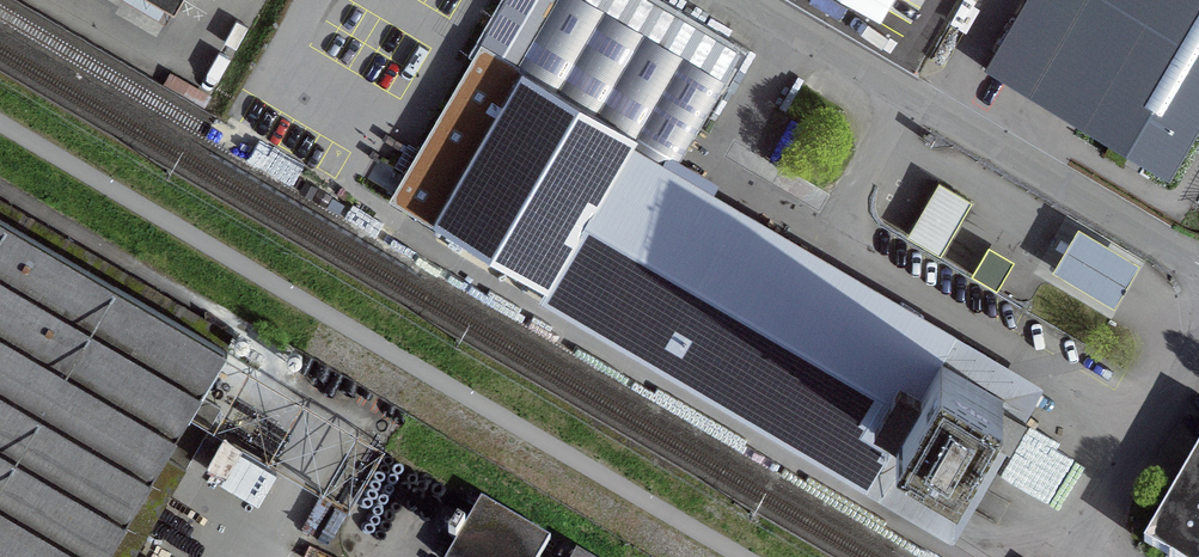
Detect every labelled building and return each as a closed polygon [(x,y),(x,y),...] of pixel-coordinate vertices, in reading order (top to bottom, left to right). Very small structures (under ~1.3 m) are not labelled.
[(167,22),(179,0),(129,0),(167,22)] [(538,305),(867,496),(954,545),(1045,389),(958,339),(713,198),(719,187),(679,164),(742,56),(646,0),(505,0),(488,30),(387,203),(431,229),(545,295),(538,305)] [(1198,135),(1198,0),(1113,0),(1110,5),(1102,0),(1038,0),(991,81),(1048,113),(1172,183),(1198,135)] [(163,84),(204,107),(212,94),(171,71),(163,84)] [(941,257),(971,206),(938,186),(908,237),(941,257)] [(160,512),(171,518),(180,502),(169,496),(221,406),(200,394),(229,344),(0,212),(0,556),(133,556),(160,512)] [(1141,268),(1079,230),(1052,275),(1114,312),(1141,268)] [(989,248),(971,278),(998,294),(1016,264),(989,248)] [(259,501),(277,467),(240,448),(244,440),(223,429),(205,464),(223,474),(220,480),(259,501)] [(1142,545),(1163,556),(1198,556),(1198,448),(1142,545)] [(479,500),(479,501),(468,495),(467,498),(464,503),(474,509),(464,527),(455,522),(446,538),(455,543),(446,556),(539,556),(548,540),(479,500)]
